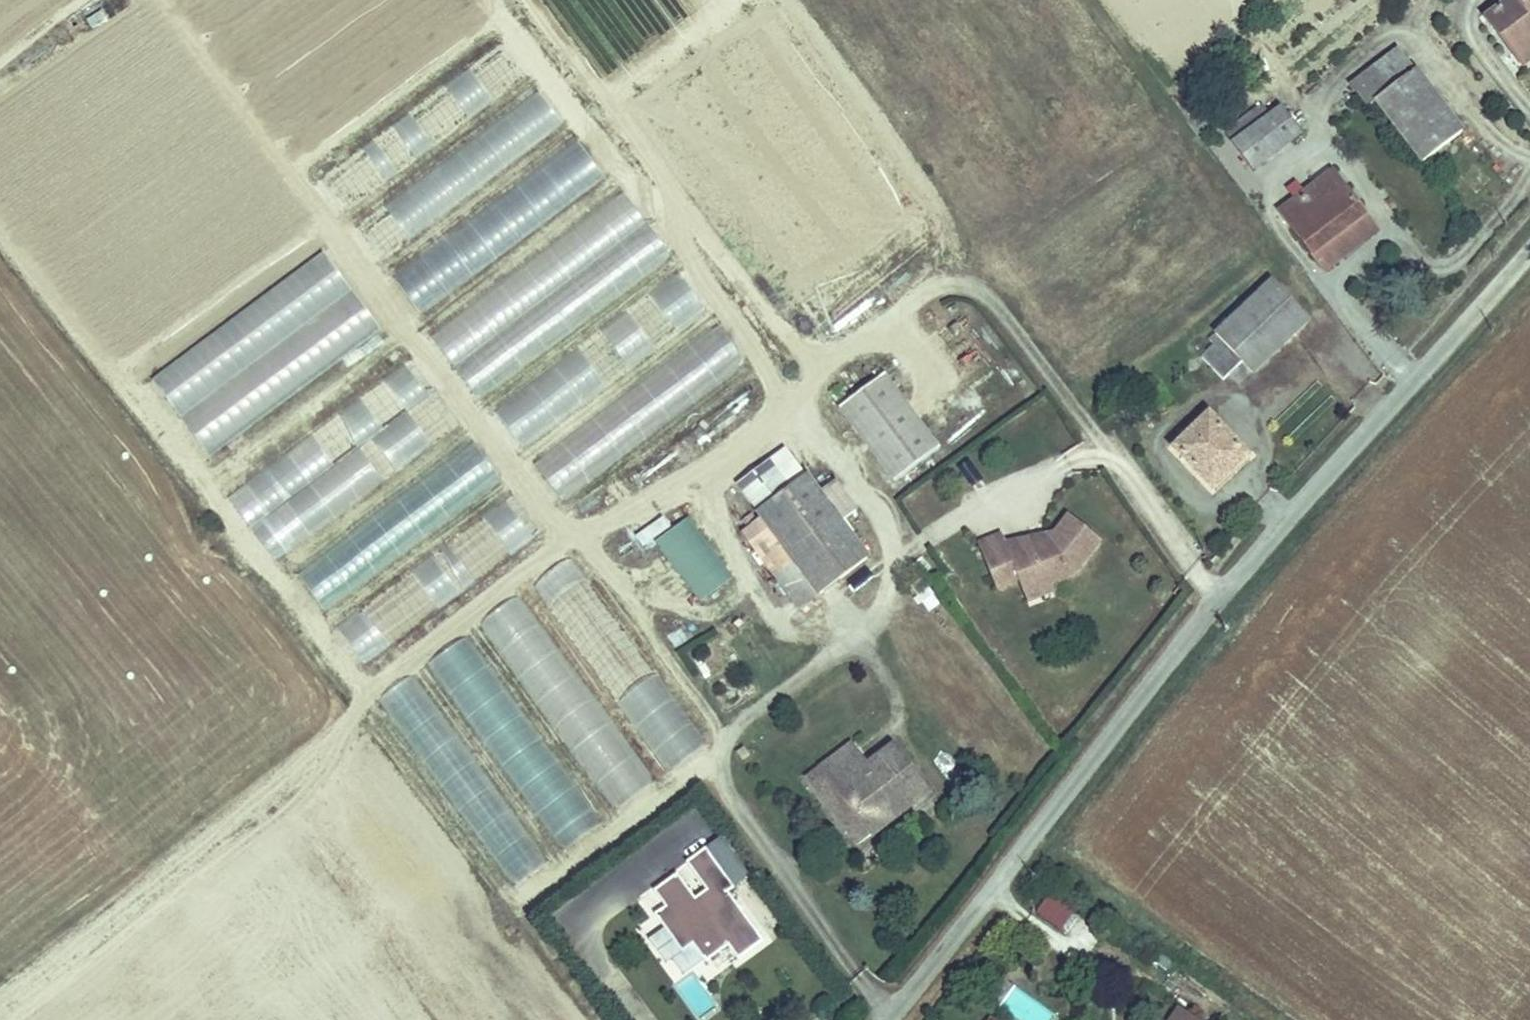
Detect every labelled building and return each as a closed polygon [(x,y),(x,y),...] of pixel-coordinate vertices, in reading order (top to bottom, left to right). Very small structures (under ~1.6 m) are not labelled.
[(1474,9),(1502,47),(1529,26),(1529,0),(1486,0),(1474,9)] [(1512,59),(1529,45),(1529,26),(1502,47),(1512,59)] [(503,44),(317,174),(340,208),(527,77),(503,44)] [(1411,56),(1369,88),(1417,151),(1458,120),(1411,56)] [(380,258),(563,123),(538,89),(354,224),(380,258)] [(1274,91),(1265,98),(1283,122),(1292,115),(1274,91)] [(1265,98),(1226,127),(1243,151),(1283,122),(1265,98)] [(418,313),(606,177),(577,139),(390,274),(418,313)] [(1328,153),(1314,163),(1345,205),(1359,196),(1328,153)] [(1345,205),(1314,163),(1270,196),(1301,238),(1345,205)] [(429,331),(477,397),(672,255),(624,189),(429,331)] [(1359,196),(1345,205),(1356,220),(1370,210),(1359,196)] [(1345,205),(1301,238),(1312,252),(1356,220),(1345,205)] [(149,375),(206,455),(383,332),(326,251),(149,375)] [(1306,299),(1267,261),(1206,322),(1215,331),(1201,346),(1220,365),(1240,344),(1251,354),(1306,299)] [(678,270),(492,409),(521,448),(707,308),(678,270)] [(556,495),(748,367),(722,328),(529,455),(556,495)] [(335,465),(356,496),(460,425),(415,360),(223,490),(271,560),(334,518),(310,482),(335,465)] [(841,406),(898,480),(945,445),(888,371),(841,406)] [(1244,439),(1206,402),(1174,435),(1211,472),(1244,439)] [(474,441),(293,570),(321,609),(502,480),(474,441)] [(803,458),(751,496),(815,583),(866,545),(803,458)] [(334,513),(355,498),(334,468),(313,483),(334,513)] [(362,663),(542,532),(513,493),(333,624),(362,663)] [(1076,565),(1103,532),(1072,507),(1056,527),(1055,526),(1052,525),(1051,525),(1048,526),(1047,527),(1046,528),(1045,529),(1044,532),(1044,534),(1045,534),(1010,548),(1006,537),(1002,527),(979,536),(997,580),(1019,572),(1025,586),(1050,575),(1076,565)] [(653,541),(700,602),(734,576),(686,515),(653,541)] [(634,531),(639,543),(670,529),(664,517),(634,531)] [(1010,548),(1045,534),(1044,534),(1044,532),(1045,529),(1046,528),(1047,527),(1048,526),(1006,537),(1010,548)] [(537,581),(661,775),(703,749),(579,554),(537,581)] [(1028,594),(1054,584),(1050,575),(1025,586),(1028,594)] [(670,633),(676,647),(692,641),(687,627),(670,633)] [(596,827),(474,632),(432,659),(554,854),(596,827)] [(504,668),(523,669),(524,651),(505,649),(504,668)] [(547,863),(414,675),(379,699),(512,887),(547,863)] [(796,778),(815,801),(862,763),(844,740),(796,778)] [(890,740),(862,763),(815,801),(852,847),(927,786),(890,740)] [(675,869),(651,886),(663,902),(652,910),(679,947),(689,940),(702,957),(725,941),(735,955),(761,937),(725,887),(732,883),(703,844),(684,858),(704,886),(707,891),(696,899),(692,894),(675,869)] [(1059,897),(1035,881),(1023,899),(1047,915),(1059,897)] [(696,899),(707,891),(704,886),(692,894),(696,899)] [(1184,1010),(1177,1019),(1198,1019),(1184,1010)]
